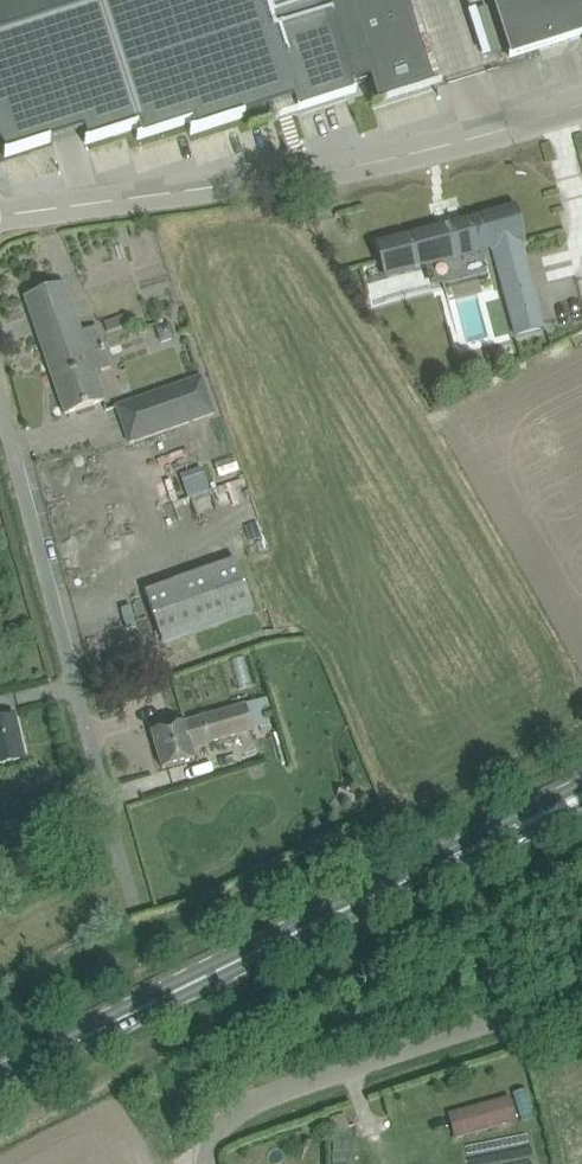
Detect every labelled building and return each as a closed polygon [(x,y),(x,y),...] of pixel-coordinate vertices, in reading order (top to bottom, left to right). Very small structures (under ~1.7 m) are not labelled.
[(8,156),(54,141),(82,132),(85,131),(89,144),(138,128),(141,138),(191,122),(194,133),(245,117),(265,111),(269,109),(272,119),(300,110),(298,102),(351,85),(371,79),(376,95),(422,80),(406,31),(412,29),(413,31),(415,30),(405,0),(0,0),(0,143),(8,156)] [(510,60),(581,37),(581,0),(491,0),(510,60)] [(516,206),(375,243),(384,278),(492,249),(510,317),(538,309),(520,243),(526,241),(516,206)] [(81,332),(73,308),(65,285),(26,299),(66,414),(105,401),(95,373),(112,368),(98,327),(81,332)] [(204,378),(117,408),(129,443),(216,413),(204,378)] [(252,610),(235,563),(146,595),(163,642),(252,610)] [(246,704),(206,716),(214,744),(254,732),(252,726),(266,722),(260,702),(247,706),(246,704)] [(0,719),(0,766),(25,760),(15,715),(0,719)] [(185,722),(152,732),(163,769),(186,763),(196,759),(193,750),(185,722)] [(354,794),(341,789),(337,799),(350,804),(354,794)] [(510,1096),(459,1110),(466,1135),(517,1122),(510,1096)]
